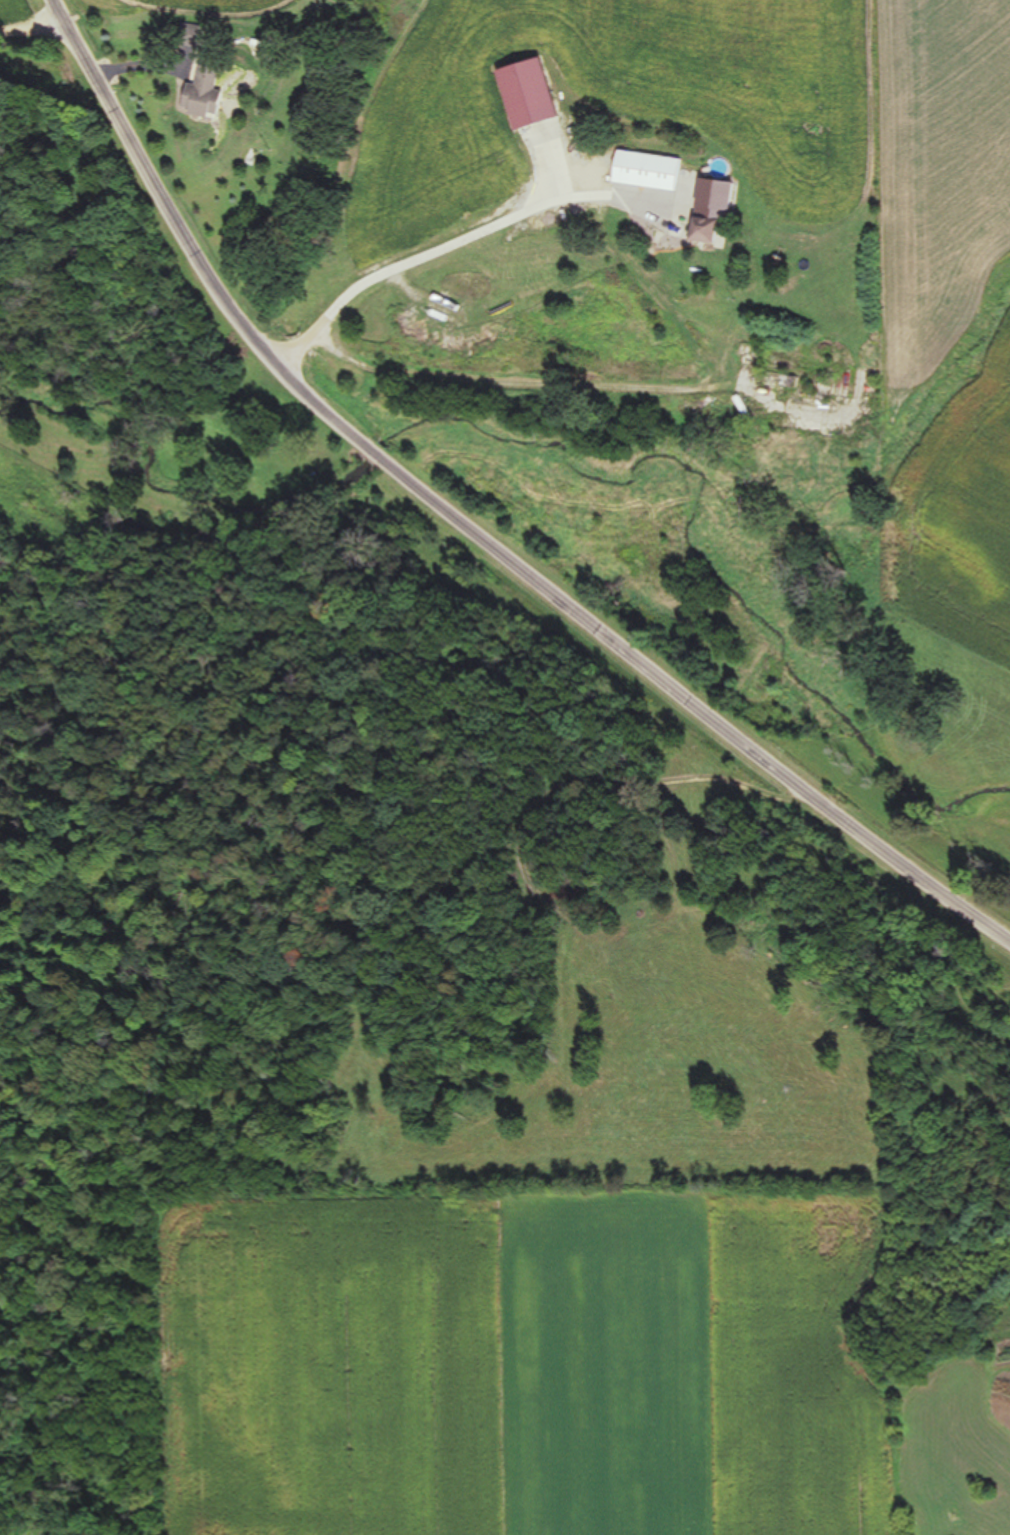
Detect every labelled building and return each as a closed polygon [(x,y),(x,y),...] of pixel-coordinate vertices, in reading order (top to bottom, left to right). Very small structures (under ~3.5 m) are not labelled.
[(523,131),(565,119),(549,59),(507,70),(523,131)] [(224,90),(228,71),(196,65),(187,112),(220,119),(221,114),(229,116),(234,92),(224,90)] [(686,159),(624,151),(619,183),(682,191),(686,159)] [(703,179),(698,240),(726,242),(728,222),(723,222),(726,181),(703,179)]
